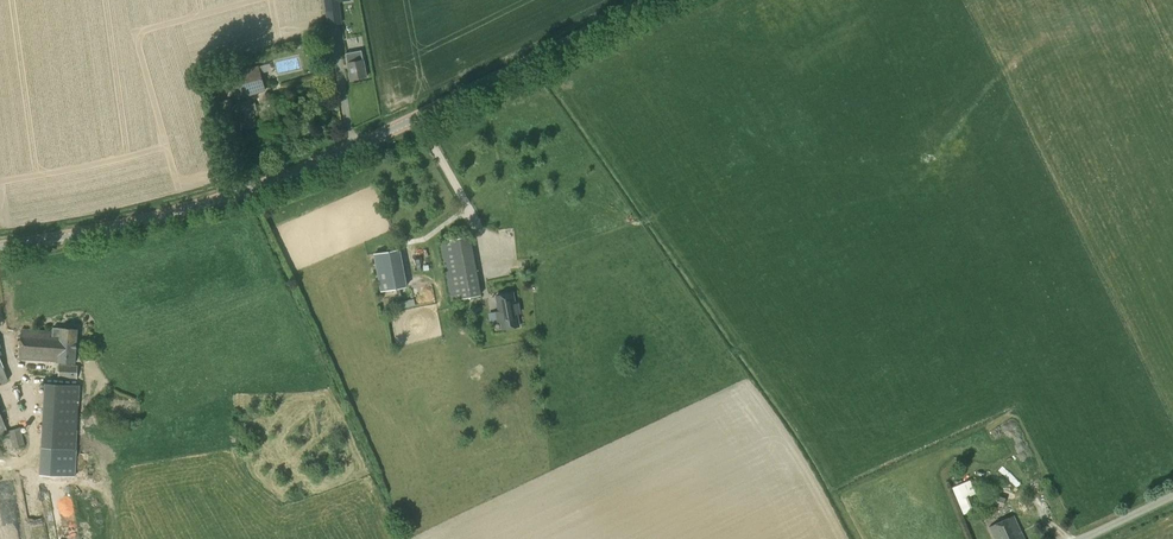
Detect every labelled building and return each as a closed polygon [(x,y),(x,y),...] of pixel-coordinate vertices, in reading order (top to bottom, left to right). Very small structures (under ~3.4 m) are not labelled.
[(341,8),(340,0),(325,0),(326,9),(341,8)] [(361,49),(345,53),(350,79),(366,76),(361,49)] [(266,91),(258,65),(231,74),(238,99),(266,91)] [(238,120),(241,129),(256,125),(249,100),(233,104),(237,116),(235,117),(237,121),(238,120)] [(452,300),(480,294),(469,235),(440,241),(452,300)] [(381,291),(407,287),(400,249),(374,254),(381,291)] [(515,303),(513,292),(496,295),(502,328),(519,325),(517,313),(519,312),(518,303),(515,303)] [(75,362),(77,330),(53,328),(52,332),(21,329),(19,359),(75,362)] [(77,378),(78,365),(59,364),(58,376),(77,378)] [(42,448),(77,449),(77,383),(42,383),(42,448)] [(0,411),(0,435),(1,434),(5,450),(25,444),(20,427),(7,430),(0,411)] [(1003,506),(1005,497),(997,495),(999,488),(993,486),(988,502),(1003,506)] [(969,511),(976,509),(970,494),(963,497),(969,511)] [(1013,516),(989,527),(995,538),(1024,538),(1013,516)]
